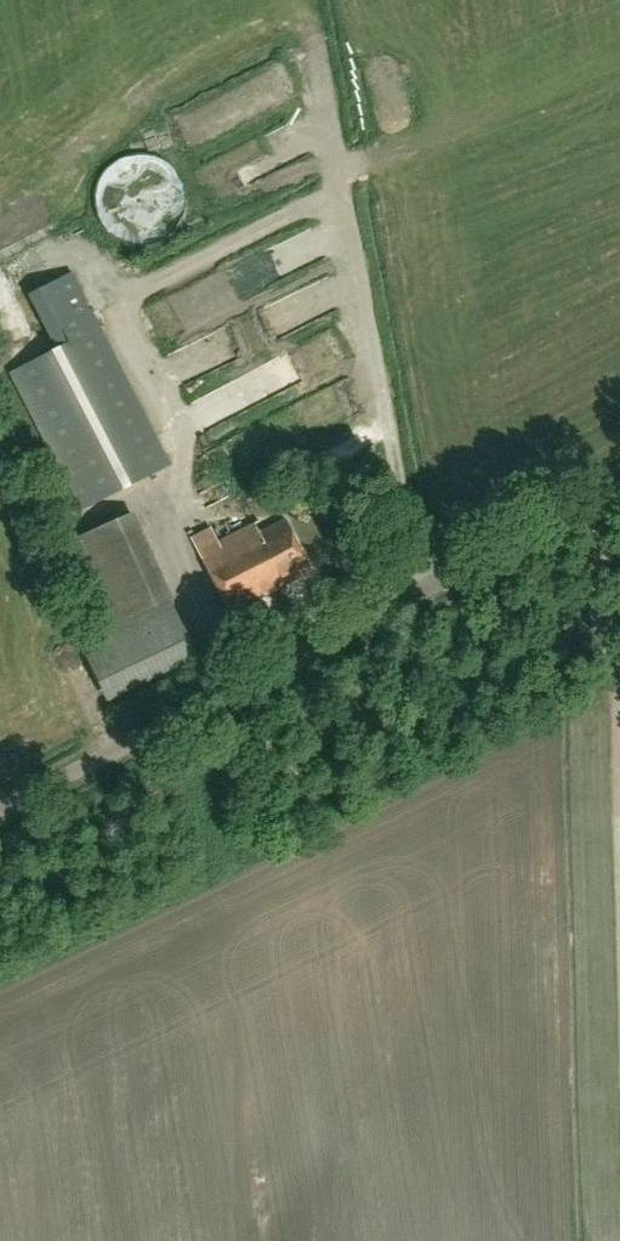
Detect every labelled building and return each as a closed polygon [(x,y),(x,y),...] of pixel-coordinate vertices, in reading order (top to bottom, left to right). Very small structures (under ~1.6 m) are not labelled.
[(170,228),(166,214),(133,223),(120,180),(102,185),(113,223),(123,220),(129,240),(170,228)] [(12,372),(82,508),(170,463),(72,272),(30,293),(58,348),(12,372)] [(267,516),(264,496),(249,498),(252,518),(267,516)] [(108,694),(202,649),(149,539),(143,542),(129,511),(120,515),(118,512),(74,533),(117,623),(82,640),(108,694)] [(219,542),(211,527),(190,538),(230,613),(312,571),(285,519),(259,532),(254,524),(219,542)]
